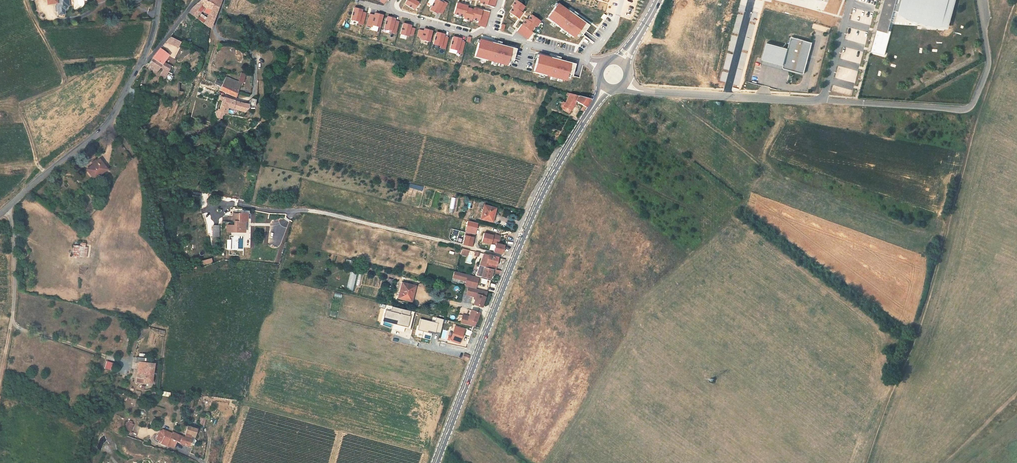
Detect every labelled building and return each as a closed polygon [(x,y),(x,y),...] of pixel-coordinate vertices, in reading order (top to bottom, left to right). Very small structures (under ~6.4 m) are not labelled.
[(47,4),(57,3),(57,7),(58,11),(58,15),(64,14),(64,10),(65,9),(67,7),(67,6),(66,0),(47,0),(47,4)] [(189,13),(204,24),(206,18),(199,12),(202,7),(205,8),(207,3),(203,0),(201,0),(193,8),(189,13)] [(204,24),(211,28),(221,0),(203,0),(207,3),(205,8),(209,10),(206,18),(204,24)] [(404,4),(414,9),(418,2),(416,1),(417,0),(406,0),(404,4)] [(437,13),(438,11),(441,13),(447,3),(443,1),(442,2),(438,0),(435,0),(430,10),(434,12),(436,13),(437,13)] [(513,8),(509,12),(518,18),(522,13),(520,11),(521,10),(524,6),(515,0),(512,6),(513,7),(513,8)] [(902,13),(906,15),(912,17),(919,20),(923,21),(927,22),(935,24),(945,25),(952,0),(885,0),(877,30),(872,51),(885,55),(891,31),(889,30),(894,11),(899,12),(902,13)] [(898,15),(905,19),(910,21),(916,23),(922,25),(928,27),(935,28),(942,28),(949,29),(956,0),(952,0),(945,25),(935,24),(927,22),(923,21),(919,20),(912,17),(906,15),(902,13),(899,12),(898,15)] [(485,27),(485,24),(489,12),(481,9),(481,10),(474,8),(473,10),(466,8),(467,7),(467,6),(457,3),(456,4),(454,13),(464,16),(463,18),(470,20),(471,18),(478,20),(478,22),(477,25),(485,27)] [(573,14),(569,12),(568,10),(567,11),(558,4),(556,7),(554,6),(546,18),(557,26),(557,25),(569,34),(573,37),(577,33),(578,31),(582,34),(588,25),(573,14)] [(354,8),(351,20),(359,21),(358,23),(363,24),(366,13),(361,12),(362,10),(354,8)] [(370,14),(367,25),(371,26),(372,25),(379,27),(382,15),(375,13),(374,15),(370,14)] [(517,31),(524,36),(528,39),(528,38),(532,32),(530,31),(534,26),(536,27),(537,25),(540,21),(531,15),(527,20),(526,19),(524,22),(522,25),(521,24),(517,31)] [(395,18),(387,16),(384,28),(391,30),(391,32),(395,33),(398,22),(394,20),(395,18)] [(403,23),(400,34),(408,36),(408,34),(413,35),(414,29),(410,27),(411,25),(403,23)] [(813,23),(812,28),(829,33),(830,28),(813,23)] [(419,30),(417,36),(422,37),(421,39),(429,41),(432,31),(424,29),(423,31),(419,30)] [(444,34),(436,32),(433,44),(441,46),(440,47),(445,48),(448,37),(443,36),(444,34)] [(461,38),(453,36),(450,48),(457,50),(457,52),(461,53),(464,42),(460,40),(461,38)] [(788,48),(767,42),(762,59),(784,65),(783,67),(787,68),(787,66),(791,67),(790,69),(790,70),(801,73),(804,63),(807,64),(811,46),(801,44),(802,40),(791,37),(788,48)] [(480,43),(478,43),(474,57),(486,60),(511,66),(516,49),(491,42),(481,40),(480,43)] [(176,61),(160,49),(148,64),(154,68),(152,71),(155,73),(160,67),(163,69),(160,77),(165,79),(170,67),(173,68),(176,61)] [(573,63),(569,62),(550,57),(550,58),(540,55),(539,59),(537,58),(533,72),(546,76),(546,75),(566,80),(567,75),(567,73),(569,74),(572,74),(573,69),(574,64),(573,63)] [(230,95),(235,97),(235,95),(237,90),(239,83),(226,77),(223,82),(223,83),(221,87),(219,90),(230,95)] [(576,95),(573,94),(569,93),(567,93),(566,95),(569,96),(567,99),(566,102),(563,101),(561,104),(562,105),(561,107),(563,109),(563,110),(569,113),(570,113),(573,106),(576,101),(583,105),(581,109),(583,111),(590,99),(576,95)] [(220,96),(219,99),(218,99),(221,101),(218,111),(222,112),(225,113),(226,107),(243,112),(245,110),(248,107),(251,107),(254,106),(254,103),(255,100),(254,99),(252,99),(250,99),(249,100),(247,104),(230,99),(220,96)] [(96,162),(95,160),(92,162),(93,164),(87,169),(94,179),(99,175),(98,174),(105,168),(99,160),(96,162)] [(92,215),(96,209),(91,204),(86,209),(92,215)] [(492,221),(495,208),(484,205),(480,218),(492,221)] [(227,221),(232,221),(238,221),(238,225),(238,228),(238,231),(244,232),(244,221),(245,221),(245,219),(248,219),(248,213),(238,213),(238,215),(232,215),(232,218),(227,218),(227,221)] [(476,223),(467,220),(465,232),(472,234),(474,234),(476,223)] [(472,234),(465,232),(462,244),(472,246),(473,242),(472,242),(473,237),(471,237),(472,234)] [(484,233),(481,242),(490,244),(490,242),(495,243),(493,252),(501,254),(504,245),(501,245),(497,244),(498,242),(499,237),(492,235),(492,234),(489,233),(488,234),(484,233)] [(85,247),(80,246),(79,257),(86,258),(87,247),(85,247)] [(498,257),(483,253),(478,264),(484,267),(492,269),(494,270),(498,257)] [(474,276),(489,280),(492,269),(484,267),(478,264),(474,276)] [(347,290),(353,291),(357,273),(350,272),(347,290)] [(467,288),(475,290),(477,279),(453,273),(452,278),(457,279),(456,281),(465,283),(464,287),(467,288)] [(412,290),(413,285),(411,285),(412,284),(403,281),(403,283),(402,283),(398,298),(409,301),(409,300),(411,301),(413,290),(412,290)] [(472,306),(480,308),(486,293),(475,290),(467,288),(465,296),(470,298),(470,296),(475,298),(472,306)] [(412,329),(416,313),(392,307),(391,311),(385,310),(383,321),(412,329)] [(460,323),(473,327),(478,313),(471,310),(468,316),(462,315),(460,323)] [(436,317),(434,322),(437,323),(435,332),(439,333),(441,325),(443,319),(436,317)] [(435,332),(437,323),(434,322),(420,319),(417,330),(427,333),(427,331),(435,333),(435,332)] [(456,340),(460,341),(464,329),(455,326),(451,337),(448,336),(447,340),(455,342),(456,340)] [(106,361),(104,368),(110,370),(113,363),(106,361)] [(154,363),(146,363),(139,362),(137,377),(143,378),(143,382),(151,383),(154,363)] [(130,431),(133,425),(127,422),(124,429),(130,431)] [(196,429),(188,427),(187,426),(186,430),(184,437),(181,436),(179,442),(178,443),(188,446),(191,435),(195,436),(196,429)] [(161,443),(166,445),(171,433),(162,429),(159,431),(156,439),(161,442),(161,443)] [(171,433),(166,445),(173,447),(176,441),(179,442),(181,436),(172,432),(171,433)]
